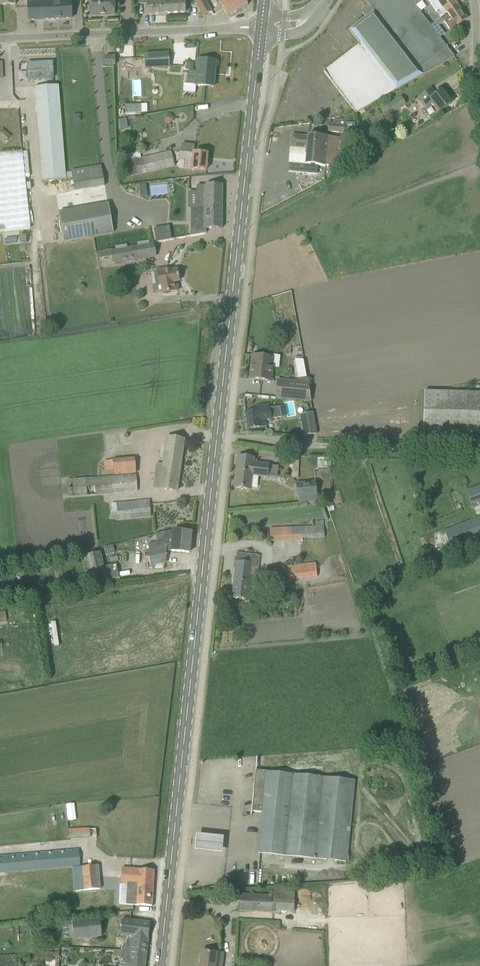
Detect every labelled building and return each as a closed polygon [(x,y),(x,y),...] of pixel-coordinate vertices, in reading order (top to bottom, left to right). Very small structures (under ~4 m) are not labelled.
[(72,18),(71,0),(28,0),(29,20),(72,18)] [(90,16),(114,15),(114,0),(90,0),(90,16)] [(166,14),(166,0),(157,0),(158,3),(150,4),(150,0),(138,0),(138,5),(146,4),(147,15),(166,14)] [(166,14),(185,13),(184,1),(182,1),(182,0),(166,0),(166,14)] [(203,17),(212,12),(205,0),(199,0),(195,3),(203,17)] [(229,0),(215,0),(218,5),(221,3),(228,17),(236,12),(229,0)] [(236,12),(248,5),(244,0),(229,0),(236,12)] [(374,11),(349,30),(360,44),(324,72),(357,114),(396,91),(455,57),(416,7),(425,0),(365,0),(374,11)] [(431,3),(431,4),(440,17),(457,5),(453,0),(429,0),(431,3)] [(467,19),(457,5),(440,17),(435,21),(439,26),(444,22),(450,31),(467,19)] [(169,67),(169,53),(136,56),(136,69),(169,67)] [(115,65),(115,57),(105,57),(105,65),(115,65)] [(187,85),(213,87),(216,61),(198,59),(196,74),(188,73),(187,85)] [(50,61),(25,62),(26,78),(51,77),(50,61)] [(119,115),(136,114),(135,74),(118,74),(119,115)] [(159,75),(140,76),(141,82),(139,82),(139,88),(159,86),(159,75)] [(42,181),(64,179),(55,78),(35,79),(42,181)] [(435,96),(431,89),(420,98),(427,108),(433,103),(439,112),(451,103),(442,91),(435,96)] [(141,107),(164,106),(163,90),(140,91),(141,107)] [(401,96),(386,105),(391,114),(407,105),(401,96)] [(329,124),(328,131),(344,133),(345,125),(329,124)] [(5,143),(11,135),(1,128),(0,130),(0,140),(5,143)] [(325,166),(337,167),(339,138),(308,136),(308,137),(292,136),(289,163),(325,166)] [(30,228),(23,151),(0,154),(0,231),(30,228)] [(175,166),(171,151),(122,163),(126,178),(175,166)] [(185,160),(184,169),(206,171),(207,154),(180,152),(179,160),(185,160)] [(101,165),(72,170),(75,191),(105,187),(101,165)] [(196,185),(196,209),(191,209),(191,236),(206,234),(205,229),(222,229),(222,184),(205,184),(205,185),(196,185)] [(108,203),(58,212),(64,242),(113,233),(108,203)] [(155,227),(155,241),(170,240),(169,226),(155,227)] [(112,251),(114,265),(156,258),(153,244),(112,251)] [(154,295),(163,293),(178,291),(177,282),(179,282),(177,270),(170,271),(169,268),(157,271),(157,272),(154,273),(155,285),(152,286),(154,295)] [(266,382),(269,357),(249,355),(246,380),(266,382)] [(308,383),(278,379),(276,398),(311,402),(308,383)] [(424,391),(423,432),(479,434),(479,393),(424,391)] [(265,427),(265,421),(281,418),(280,408),(266,410),(265,405),(256,407),(257,411),(245,413),(248,429),(265,427)] [(316,434),(313,413),(300,415),(304,436),(316,434)] [(184,439),(167,436),(163,464),(156,463),(152,488),(177,492),(184,439)] [(249,489),(251,476),(268,478),(269,466),(252,464),(252,458),(238,456),(234,488),(249,489)] [(138,491),(136,474),(68,480),(70,497),(138,491)] [(316,481),(297,484),(299,505),(319,502),(316,481)] [(479,502),(479,486),(466,491),(472,505),(479,502)] [(150,501),(117,504),(119,520),(152,517),(150,501)] [(445,530),(451,548),(479,537),(479,517),(445,530)] [(271,542),(303,540),(302,527),(270,529),(271,542)] [(173,530),(155,534),(157,542),(147,545),(148,550),(147,550),(151,567),(165,563),(166,548),(170,549),(170,551),(189,553),(191,532),(173,530)] [(106,555),(115,553),(113,545),(104,547),(106,555)] [(84,556),(90,585),(106,582),(100,553),(84,556)] [(257,588),(260,556),(237,553),(232,598),(248,600),(249,587),(257,588)] [(315,563),(286,566),(288,581),(317,577),(315,563)] [(346,861),(353,780),(256,771),(251,811),(262,812),(258,853),(346,861)] [(95,827),(68,828),(69,837),(96,836),(95,827)] [(223,836),(195,833),(193,849),(221,851),(223,836)] [(79,849),(0,858),(0,874),(82,867),(79,849)] [(75,891),(98,889),(96,866),(72,868),(75,891)] [(120,884),(127,884),(126,904),(152,906),(154,870),(121,867),(120,884)] [(238,911),(294,913),(295,888),(275,887),(275,895),(239,894),(238,911)] [(100,920),(72,922),(73,939),(101,936),(100,920)] [(138,962),(145,962),(150,923),(122,920),(120,936),(125,936),(124,947),(122,947),(121,951),(114,950),(114,955),(128,956),(128,955),(138,956),(138,962)] [(223,954),(216,953),(202,951),(200,965),(221,965),(223,954)] [(122,958),(122,965),(145,965),(145,962),(138,962),(138,956),(128,955),(128,956),(114,955),(114,957),(122,958)]
